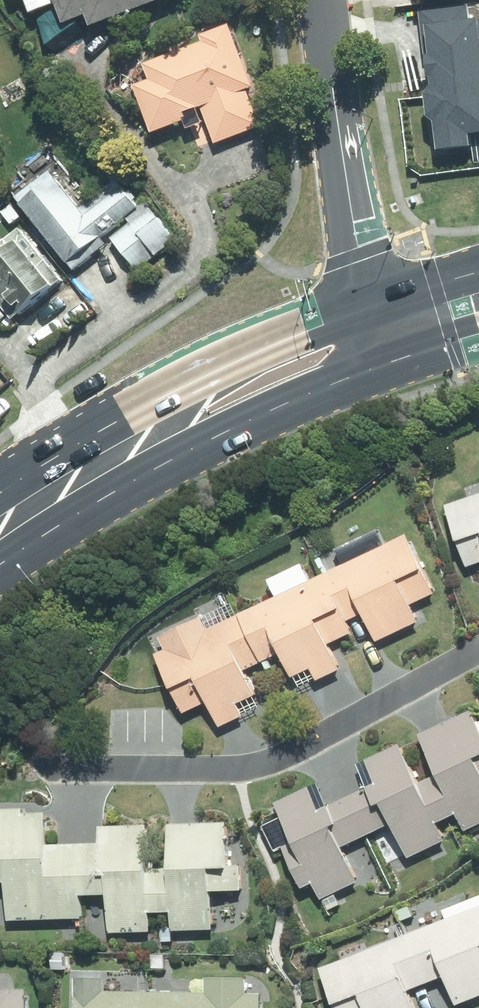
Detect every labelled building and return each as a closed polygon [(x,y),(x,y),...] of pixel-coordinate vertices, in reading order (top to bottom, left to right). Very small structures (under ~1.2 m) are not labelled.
[(57,0),(28,0),(34,16),(59,7),(57,0)] [(70,28),(93,20),(97,31),(175,0),(59,0),(70,28)] [(206,45),(147,66),(153,82),(138,88),(156,135),(191,123),(188,117),(205,110),(218,146),(263,129),(250,92),(256,90),(232,27),(204,38),(206,45)] [(18,202),(71,266),(77,273),(110,247),(105,242),(129,222),(132,225),(112,240),(139,273),(157,258),(158,259),(178,243),(147,204),(140,209),(119,183),(83,213),(52,174),(18,202)] [(63,281),(30,241),(23,247),(21,244),(0,260),(0,304),(13,320),(63,281)] [(93,310),(84,298),(74,305),(84,317),(93,310)] [(447,504),(469,566),(478,562),(478,493),(447,504)] [(324,573),(347,621),(364,613),(377,641),(419,621),(411,604),(434,593),(406,534),(324,573)] [(353,632),(347,621),(324,573),(239,613),(262,662),(281,653),(293,677),(310,669),(316,680),(341,668),(329,643),(353,632)] [(165,649),(155,653),(184,713),(209,701),(220,725),(243,715),(237,704),(257,694),(245,670),(262,662),(239,613),(207,628),(201,618),(159,638),(165,649)] [(348,849),(397,828),(413,861),(451,843),(443,825),(463,816),(470,830),(478,825),(478,723),(471,706),(421,730),(442,773),(423,782),(402,738),(372,752),(384,779),(371,785),(373,788),(330,806),(321,784),(281,801),(298,842),(289,846),(307,890),(319,886),(323,896),(361,880),(348,849)] [(234,825),(178,823),(178,827),(104,824),(103,844),(51,842),(52,811),(0,809),(0,859),(15,860),(13,919),(86,921),(87,894),(117,895),(116,926),(116,934),(158,935),(158,911),(176,911),(175,928),(219,929),(220,892),(244,893),(245,868),(232,867),(234,825)] [(446,910),(450,920),(327,967),(343,1007),(421,1007),(415,990),(450,977),(462,1007),(478,1000),(478,897),(446,910)] [(211,994),(110,989),(111,977),(84,976),(83,1007),(268,1007),(269,993),(252,992),(252,979),(212,977),(211,994)] [(32,993),(0,991),(0,1007),(32,1007),(32,993)]
